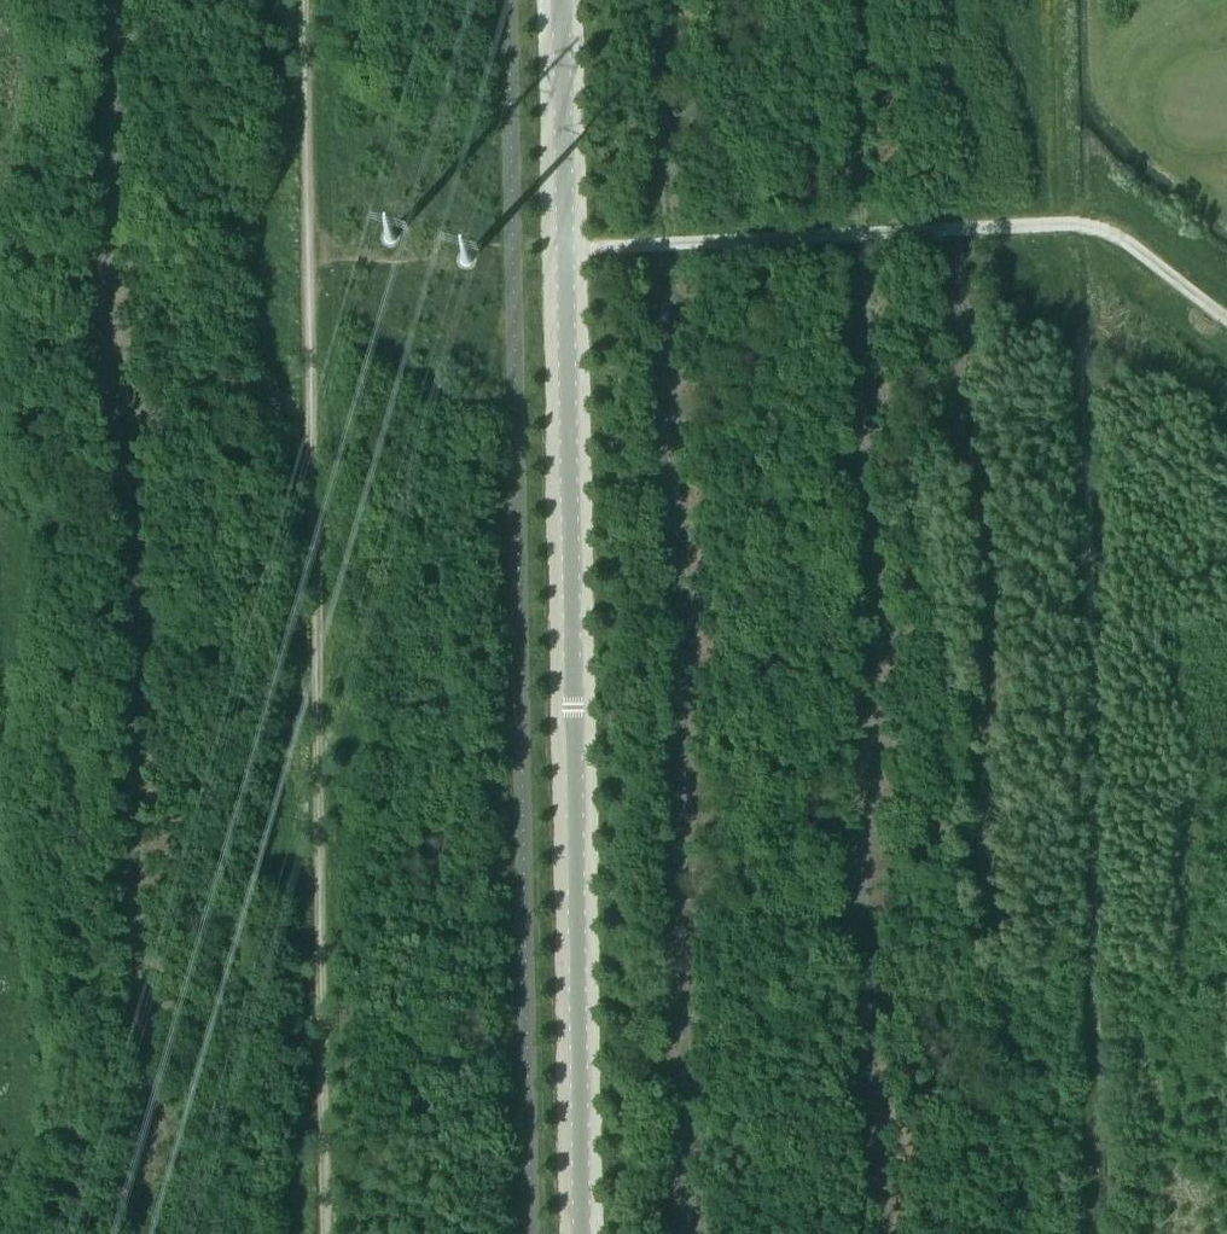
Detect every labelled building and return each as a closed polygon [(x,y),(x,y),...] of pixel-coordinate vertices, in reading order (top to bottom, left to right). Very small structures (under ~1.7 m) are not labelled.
[(385,237),(384,238),(385,240),(385,241),(386,242),(387,243),(388,244),(390,244),(391,244),(392,243),(393,242),(394,241),(395,240),(395,239),(395,237),(394,236),(394,235),(392,234),(391,234),(390,233),(388,233),(387,234),(386,235),(385,236),(385,237)] [(461,259),(461,261),(461,262),(461,263),(462,264),(463,265),(465,266),(466,266),(467,266),(469,265),(470,265),(471,264),(471,262),(471,261),(471,260),(471,258),(470,257),(469,256),(468,256),(466,255),(465,256),(464,256),(462,257),(462,258),(461,259)]
